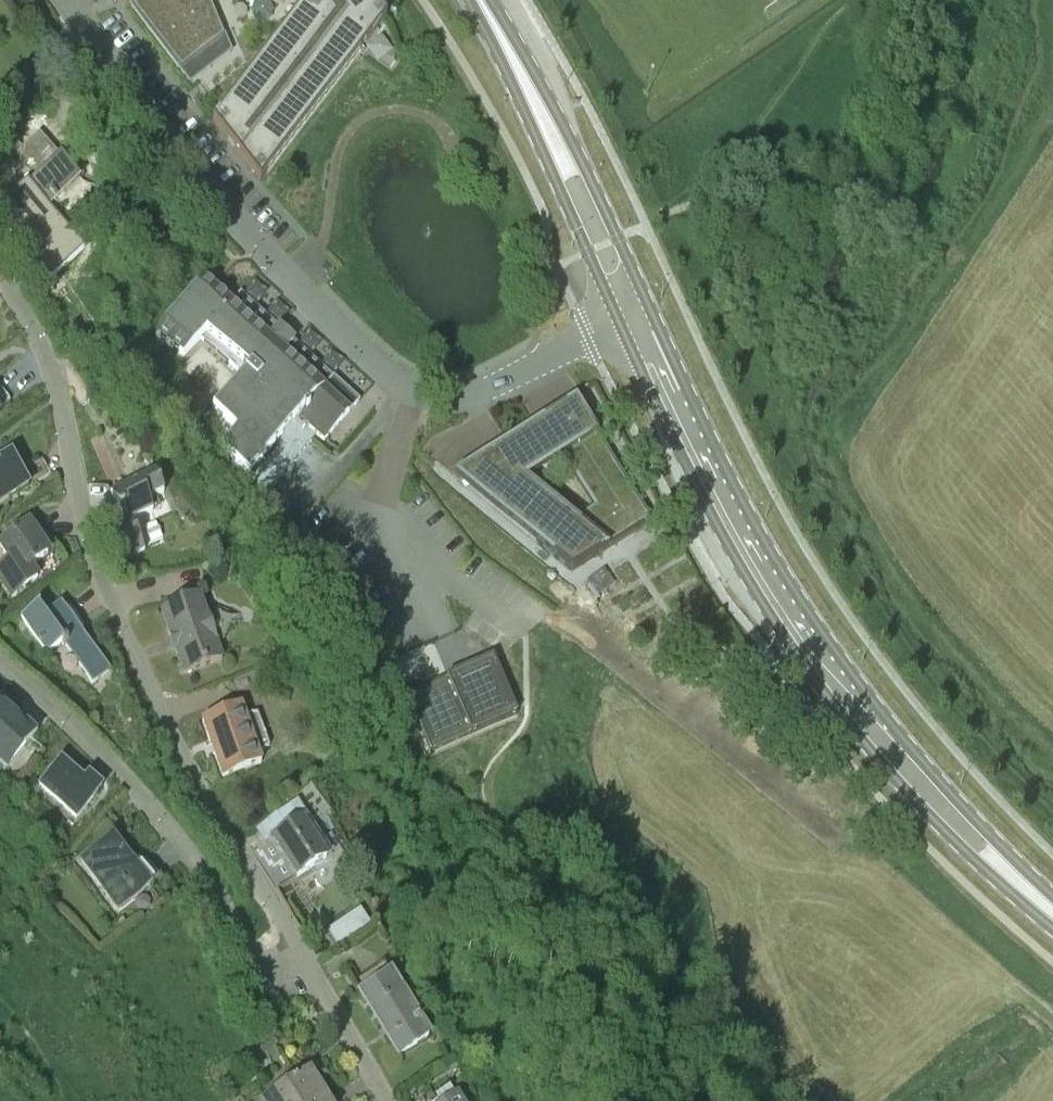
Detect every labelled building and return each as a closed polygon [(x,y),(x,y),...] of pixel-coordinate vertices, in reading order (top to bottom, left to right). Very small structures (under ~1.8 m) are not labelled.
[(131,1),(124,4),(126,7),(133,4),(182,67),(222,36),(207,0),(130,0),(131,1)] [(309,3),(306,6),(302,3),(213,120),(260,181),(270,167),(325,96),(347,67),(358,53),(383,21),(387,16),(382,11),(374,0),(306,0),(309,3)] [(79,179),(39,133),(13,155),(38,184),(32,190),(28,185),(0,210),(0,222),(51,281),(85,251),(48,209),(79,179)] [(240,294),(229,305),(203,281),(156,332),(183,357),(201,338),(244,377),(203,421),(226,442),(222,446),(268,488),(312,439),(292,421),(331,377),(240,294)] [(279,324),(291,314),(281,301),(268,311),(279,324)] [(322,441),(344,418),(358,402),(331,377),(292,421),(312,439),(315,435),(322,441)] [(10,401),(0,388),(0,408),(9,401),(10,401)] [(536,544),(571,573),(651,522),(575,399),(454,476),(536,544)] [(29,488),(51,477),(42,460),(26,468),(22,460),(18,453),(12,455),(0,462),(0,502),(29,488)] [(147,502),(163,495),(154,473),(110,492),(125,525),(113,530),(126,559),(144,551),(132,522),(152,513),(147,502)] [(10,595),(38,577),(30,565),(51,551),(40,535),(30,522),(0,541),(0,548),(9,563),(0,569),(0,580),(10,595)] [(294,528),(298,547),(309,544),(305,526),(294,528)] [(604,567),(588,578),(598,593),(614,581),(604,567)] [(200,597),(161,612),(170,634),(176,651),(184,673),(223,659),(219,647),(230,624),(228,618),(204,608),(200,597)] [(63,643),(91,683),(108,670),(79,630),(83,627),(64,600),(52,608),(55,612),(47,618),(38,606),(39,606),(39,605),(21,617),(46,655),(63,643)] [(448,678),(407,695),(408,697),(431,751),(515,716),(494,665),(450,684),(448,678)] [(257,717),(245,718),(241,707),(202,722),(223,777),(262,762),(259,753),(268,746),(257,717)] [(2,767),(3,768),(16,780),(42,749),(36,745),(30,740),(32,737),(27,733),(8,716),(0,708),(0,766),(2,767)] [(39,784),(76,817),(101,788),(88,776),(82,782),(59,762),(39,784)] [(286,830),(273,839),(273,841),(297,877),(315,865),(325,859),(301,821),(307,817),(296,800),(275,814),(277,816),(286,830)] [(144,860),(135,867),(112,835),(78,861),(117,910),(158,879),(144,860)] [(361,912),(328,932),(339,949),(370,929),(371,928),(362,914),(361,912)] [(428,1037),(400,990),(391,976),(361,994),(398,1055),(428,1037)] [(315,1092),(319,1090),(309,1072),(263,1098),(264,1100),(320,1100),(315,1092)] [(458,1096),(455,1098),(449,1088),(435,1097),(438,1100),(461,1100),(458,1096)]
